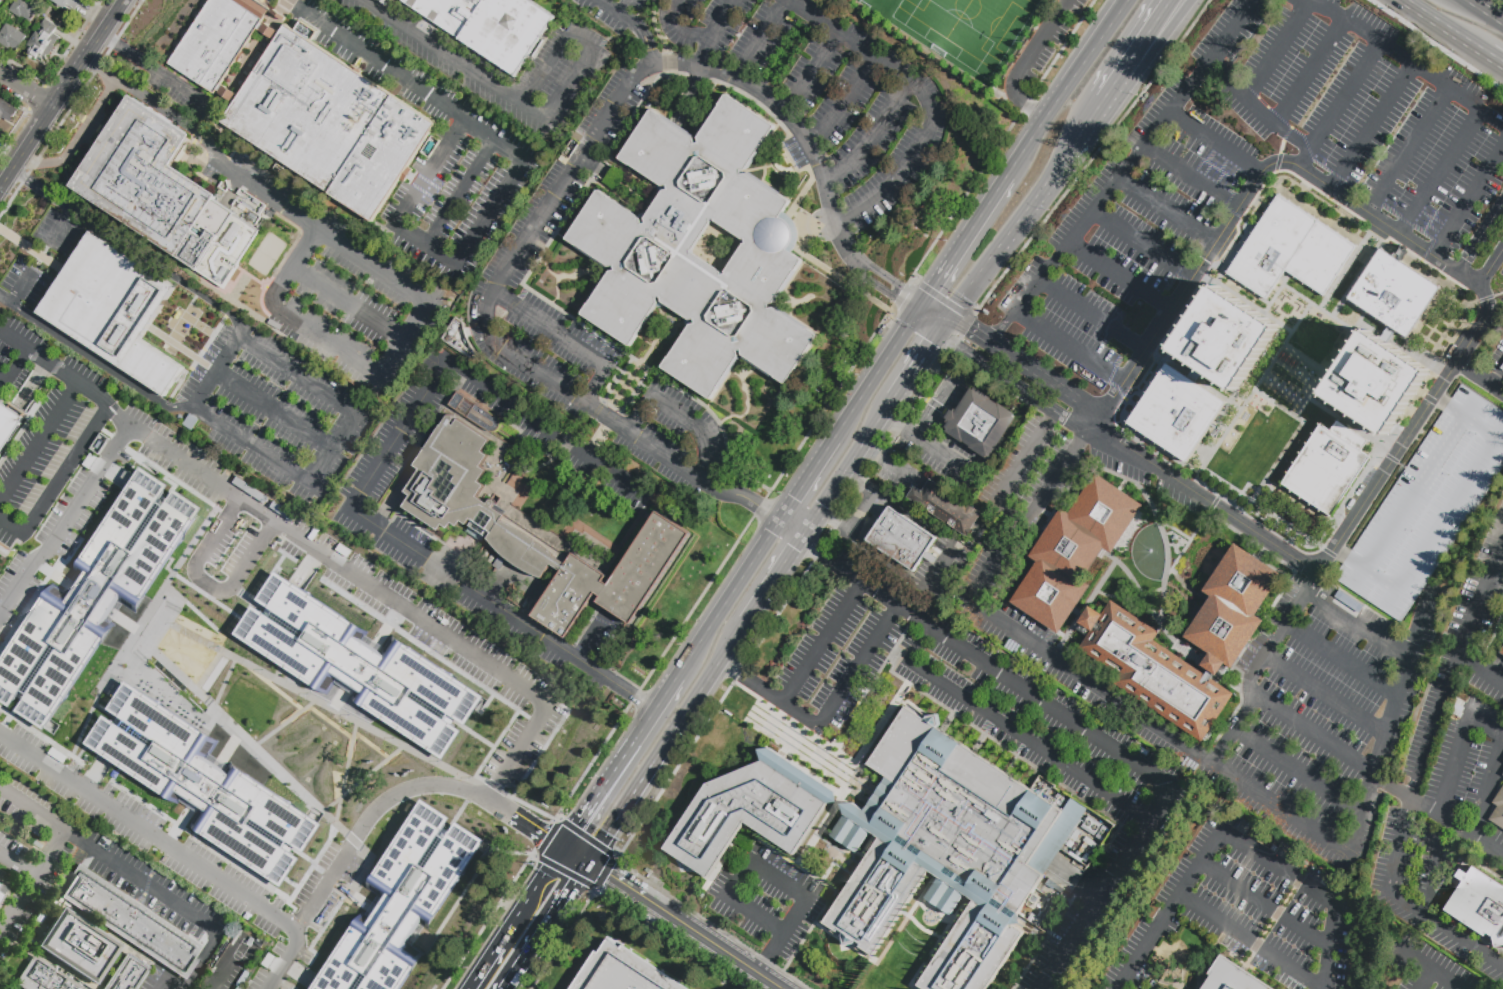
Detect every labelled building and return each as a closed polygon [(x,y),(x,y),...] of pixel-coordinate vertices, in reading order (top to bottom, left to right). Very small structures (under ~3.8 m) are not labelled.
[(10,14),(19,0),(30,0),(42,7),(31,26),(10,14)] [(75,12),(55,0),(83,0),(75,12)] [(168,64),(215,94),(270,10),(255,0),(209,0),(168,64)] [(517,79),(399,0),(528,0),(557,19),(517,79)] [(47,22),(59,30),(55,37),(61,41),(59,41),(55,47),(56,50),(51,58),(48,58),(47,60),(48,63),(43,65),(30,57),(33,53),(28,50),(47,22)] [(10,52),(0,46),(0,37),(8,26),(28,39),(18,54),(12,50),(10,52)] [(284,28),(221,124),(370,223),(434,127),(284,28)] [(696,139),(725,94),(775,127),(746,171),(791,200),(784,210),(792,215),(796,220),(799,225),(800,231),(800,240),(797,247),(794,254),(803,260),(772,307),(817,336),(785,385),(741,357),(713,400),(662,366),(691,322),(660,301),(631,346),(581,313),(610,269),(566,240),(598,190),(643,219),(664,187),(619,157),(651,109),(696,139)] [(127,98),(189,138),(167,167),(213,196),(211,202),(258,231),(222,291),(68,188),(127,98)] [(4,121),(0,127),(0,104),(2,101),(20,113),(12,126),(4,121)] [(1286,271),(1267,300),(1226,274),(1278,194),(1358,246),(1325,297),(1286,271)] [(36,313),(89,237),(172,289),(139,341),(181,370),(164,398),(36,313)] [(1408,338),(1348,299),(1381,249),(1441,289),(1408,338)] [(1187,462),(1128,423),(1167,364),(1188,378),(1196,365),(1173,350),(1216,286),(1279,328),(1237,392),(1204,371),(1196,383),(1226,403),(1187,462)] [(1356,415),(1323,392),(1367,328),(1431,372),(1388,436),(1368,423),(1356,415)] [(1327,579),(1395,625),(1502,467),(1502,413),(1460,384),(1327,579)] [(990,459),(944,430),(948,424),(946,422),(947,420),(945,418),(951,409),(953,411),(954,409),(957,410),(971,388),(974,390),(975,388),(992,399),(991,400),(998,405),(999,403),(1018,415),(990,459)] [(447,408),(494,432),(501,417),(454,393),(447,408)] [(27,416),(0,458),(0,399),(27,416)] [(1368,423),(1359,436),(1347,428),(1356,415),(1368,423)] [(485,539),(489,534),(486,532),(479,543),(463,532),(470,522),(467,520),(463,525),(458,522),(455,527),(449,523),(445,529),(440,525),(436,531),(401,508),(409,496),(403,492),(417,470),(411,466),(438,426),(439,426),(445,417),(446,416),(448,416),(450,417),(451,418),(451,419),(451,421),(449,425),(451,426),(455,420),(487,441),(479,452),(485,456),(477,468),(483,471),(476,483),(481,486),(474,498),(485,505),(487,501),(488,500),(489,500),(491,501),(492,501),(492,503),(492,504),(489,508),(502,516),(498,522),(500,523),(501,522),(515,530),(528,538),(537,544),(551,555),(550,556),(563,564),(570,554),(603,576),(599,582),(605,586),(654,512),(687,535),(627,626),(593,603),(597,597),(592,593),(562,638),(529,616),(559,572),(548,565),(539,578),(534,577),(521,570),(507,561),(494,550),(485,539)] [(1359,436),(1367,441),(1361,450),(1371,457),(1330,517),(1281,484),(1321,424),(1330,430),(1336,420),(1347,428),(1359,436)] [(498,481),(508,481),(508,442),(498,442),(498,481)] [(45,730),(0,700),(0,659),(50,583),(63,591),(75,574),(72,572),(140,467),(204,508),(135,614),(121,605),(110,623),(113,625),(45,730)] [(1008,602),(1035,562),(1027,557),(1059,508),(1059,509),(1067,514),(1093,474),(1141,505),(1109,554),(1101,549),(1079,581),(1080,582),(1087,587),(1055,634),(1008,602)] [(907,497),(914,487),(922,492),(930,479),(972,506),(972,507),(975,509),(976,508),(983,513),(968,536),(907,497)] [(936,538),(914,572),(867,541),(890,507),(936,538)] [(1234,693),(1201,742),(1112,683),(1118,675),(1078,649),(1090,631),(1077,622),(1088,605),(1101,614),(1110,600),(1159,632),(1154,640),(1205,674),(1207,670),(1200,665),(1208,653),(1183,636),(1209,596),(1201,591),(1233,543),(1281,575),(1254,615),(1263,621),(1231,669),(1225,665),(1218,677),(1214,674),(1212,678),(1234,693)] [(276,571),(367,631),(361,641),(381,655),(393,637),(484,698),(444,759),(350,697),(356,689),(337,677),(326,694),(235,634),(276,571)] [(85,743),(176,804),(178,800),(196,813),(187,825),(282,888),(324,825),(230,762),(227,766),(209,754),(217,742),(126,681),(85,743)] [(1024,933),(987,988),(922,988),(918,986),(974,901),(965,895),(954,913),(950,914),(950,916),(947,921),(923,904),(926,900),(925,899),(939,878),(928,871),(873,957),(860,948),(862,945),(856,941),(855,943),(844,946),(842,937),(844,934),(837,928),(832,929),(824,924),(880,838),(870,832),(856,853),(831,836),(845,816),(843,805),(853,804),(865,811),(887,777),(869,765),(906,707),(925,720),(928,717),(938,715),(940,724),(938,728),(1031,789),(1039,775),(1056,787),(1055,788),(1064,794),(1065,792),(1115,826),(1074,888),(1047,870),(1036,888),(1041,891),(1049,879),(1065,889),(1040,928),(1020,915),(1021,924),(1013,925),(1024,933)] [(770,748),(835,792),(837,802),(828,803),(794,854),(745,821),(708,877),(665,849),(707,784),(762,761),(760,750),(770,748)] [(1490,803),(1502,783),(1502,830),(1487,819),(1496,806),(1490,803)] [(421,957),(400,988),(311,988),(362,911),(372,918),(384,900),(365,888),(424,799),(484,839),(426,928),(417,922),(402,945),(421,957)] [(206,948),(188,977),(185,982),(62,900),(83,867),(188,936),(206,948)] [(1473,867),(1502,887),(1502,946),(1495,948),(1493,938),(1486,934),(1484,937),(1444,911),(1463,882),(1456,877),(1460,870),(1468,875),(1473,867)] [(511,900),(506,908),(503,906),(509,898),(511,900)] [(63,910),(121,948),(95,987),(37,948),(63,910)] [(621,945),(687,988),(569,988),(595,950),(597,952),(606,938),(620,947),(621,945)] [(151,970),(138,988),(104,988),(127,954),(151,970)] [(1221,955),(1271,988),(1203,988),(1211,976),(1208,974),(1221,955)] [(34,957),(81,988),(20,988),(15,986),(34,957)]
